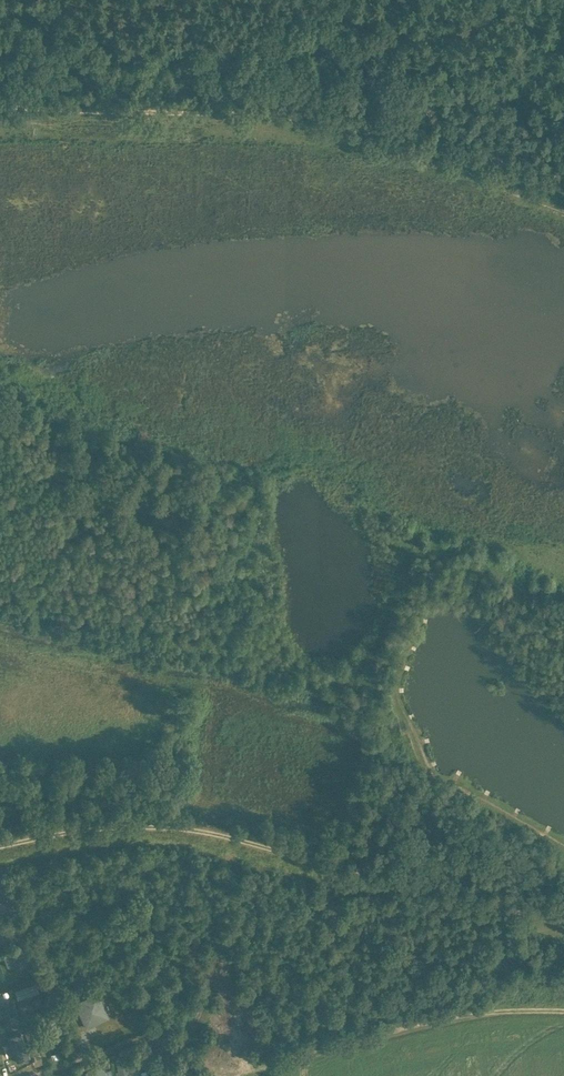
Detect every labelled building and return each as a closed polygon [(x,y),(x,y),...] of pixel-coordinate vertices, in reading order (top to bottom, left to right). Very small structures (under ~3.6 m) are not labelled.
[(0,876),(0,900),(1,903),(10,900),(3,875),(0,876)] [(26,929),(15,933),(18,940),(29,935),(26,929)] [(21,946),(25,955),(29,953),(26,946),(26,945),(21,946)] [(16,956),(19,963),(21,968),(29,965),(25,955),(21,946),(3,954),(6,960),(16,956)] [(43,974),(39,964),(30,968),(34,978),(43,974)] [(75,988),(86,984),(89,982),(90,982),(86,973),(71,979),(75,988)] [(31,1007),(43,1002),(35,982),(15,989),(22,1008),(30,1005),(31,1007)] [(108,1017),(97,992),(74,1002),(85,1028),(108,1017)] [(14,1001),(7,1003),(10,1015),(18,1013),(14,1001)] [(45,1014),(56,1011),(53,1003),(43,1006),(45,1014)] [(51,1048),(57,1046),(50,1024),(39,1028),(40,1031),(37,1032),(41,1043),(45,1042),(46,1044),(49,1043),(51,1048)] [(34,1038),(31,1029),(24,1031),(28,1040),(34,1038)] [(8,1056),(14,1053),(17,1061),(30,1057),(23,1035),(21,1031),(12,1035),(14,1039),(9,1040),(10,1042),(4,1045),(8,1056)] [(155,1064),(152,1049),(138,1052),(140,1061),(144,1061),(145,1066),(155,1064)] [(127,1056),(129,1064),(137,1062),(135,1055),(127,1056)] [(150,1069),(140,1071),(140,1069),(129,1072),(126,1056),(116,1058),(120,1075),(152,1075),(150,1069)] [(104,1059),(105,1067),(113,1065),(111,1057),(104,1059)] [(77,1065),(79,1072),(85,1070),(83,1063),(77,1065)] [(104,1066),(85,1071),(87,1075),(107,1075),(105,1070),(104,1066)]
